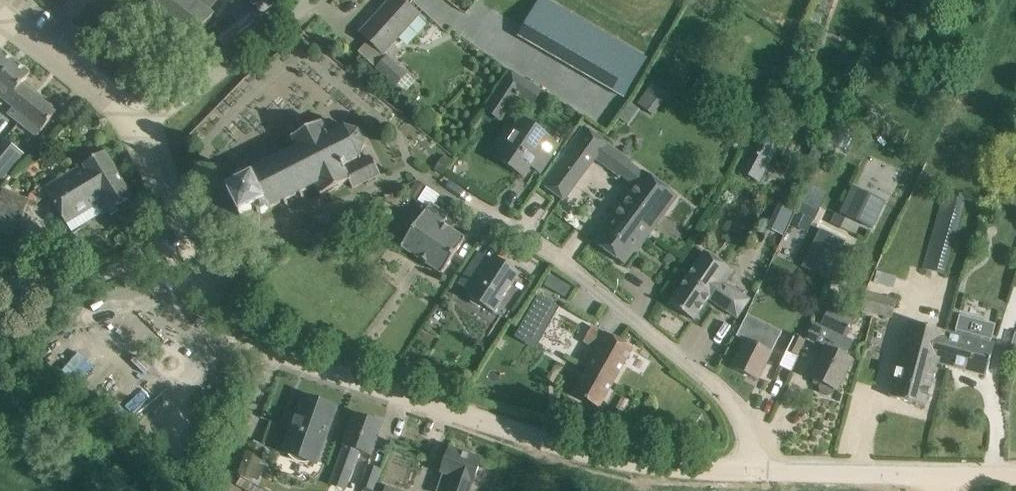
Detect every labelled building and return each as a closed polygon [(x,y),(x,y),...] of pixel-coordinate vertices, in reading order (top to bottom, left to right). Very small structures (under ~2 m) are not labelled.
[(146,4),(193,41),(214,14),(209,10),(217,0),(150,0),(146,4)] [(383,54),(419,14),(404,0),(390,0),(360,33),(369,41),(359,52),(376,67),(375,68),(396,87),(407,74),(387,55),(385,57),(383,54)] [(648,55),(550,0),(536,0),(516,36),(625,97),(648,55)] [(22,84),(30,74),(0,50),(0,51),(0,90),(6,95),(3,99),(0,103),(0,107),(8,113),(16,103),(11,98),(22,84)] [(853,89),(861,72),(854,69),(851,67),(843,84),(853,89)] [(530,110),(542,90),(512,72),(487,112),(501,122),(515,101),(530,110)] [(37,136),(57,111),(22,84),(11,98),(16,103),(8,113),(18,122),(37,136)] [(637,104),(653,115),(667,96),(651,84),(637,104)] [(956,96),(942,90),(939,98),(953,104),(956,96)] [(620,119),(632,128),(643,112),(631,103),(620,119)] [(543,169),(563,140),(555,134),(552,139),(522,119),(496,157),(524,176),(534,162),(543,169)] [(329,137),(323,127),(322,124),(323,121),(321,120),(320,123),(293,137),(291,136),(290,138),(293,139),(298,148),(283,156),(281,151),(279,152),(281,157),(268,163),(265,159),(263,160),(265,165),(250,173),(249,171),(243,169),(238,172),(236,178),(239,186),(228,191),(240,216),(256,208),(258,212),(262,213),(266,211),(266,210),(284,201),(286,205),(288,204),(286,200),(300,193),(302,198),(304,196),(302,192),(316,185),(321,194),(320,197),(322,198),(323,195),(349,182),(352,188),(380,174),(372,157),(361,162),(360,161),(362,159),(360,157),(364,146),(367,146),(367,144),(370,144),(370,141),(367,141),(358,134),(360,131),(358,130),(357,133),(346,130),(346,126),(343,127),(344,130),(329,137)] [(629,162),(584,129),(543,185),(563,200),(594,158),(619,176),(629,162)] [(737,170),(760,183),(778,149),(755,138),(737,170)] [(28,156),(12,144),(5,154),(20,166),(28,156)] [(813,144),(808,159),(820,163),(826,149),(813,144)] [(82,195),(117,173),(104,152),(57,181),(62,190),(67,187),(70,192),(65,195),(67,198),(79,190),(82,195)] [(443,159),(436,169),(443,174),(449,164),(443,159)] [(50,195),(67,223),(98,204),(104,214),(132,197),(117,173),(82,195),(79,190),(67,198),(65,195),(70,192),(67,187),(62,190),(57,181),(45,188),(50,195)] [(594,242),(624,264),(677,196),(644,173),(594,242)] [(406,199),(417,205),(427,188),(416,181),(406,199)] [(845,216),(873,230),(886,202),(852,186),(839,213),(835,212),(830,223),(840,228),(845,216)] [(3,188),(0,196),(0,219),(0,220),(0,229),(12,235),(16,226),(18,227),(30,200),(29,200),(3,188)] [(31,193),(29,200),(30,200),(36,203),(50,195),(45,188),(39,192),(38,190),(31,193)] [(944,190),(922,267),(944,275),(966,198),(944,190)] [(812,224),(823,203),(804,195),(796,212),(799,214),(798,217),(812,224)] [(435,235),(443,225),(449,216),(430,203),(417,223),(435,235)] [(465,240),(443,225),(435,235),(417,223),(402,246),(443,274),(465,240)] [(821,229),(802,267),(827,280),(846,242),(821,229)] [(749,299),(724,282),(733,269),(705,250),(670,303),(694,320),(709,299),(737,318),(749,299)] [(494,312),(508,290),(519,274),(494,257),(487,268),(475,260),(460,284),(471,292),(468,295),(494,312)] [(865,293),(861,310),(892,318),(896,300),(865,293)] [(550,324),(560,307),(539,295),(529,312),(550,324)] [(830,307),(821,325),(813,344),(824,348),(811,378),(822,383),(819,387),(821,392),(827,395),(832,394),(835,389),(837,390),(852,359),(843,355),(845,353),(848,352),(854,341),(844,336),(852,318),(830,307)] [(777,344),(776,344),(782,331),(748,314),(736,337),(745,341),(733,366),(759,380),(777,344)] [(993,346),(990,345),(996,324),(960,315),(955,336),(943,333),(938,348),(934,356),(939,358),(936,363),(986,376),(993,346)] [(938,348),(943,333),(908,324),(890,397),(925,406),(936,363),(939,358),(934,356),(938,348)] [(633,349),(605,333),(593,325),(583,342),(596,350),(586,368),(588,370),(574,394),(599,408),(633,349)] [(805,340),(795,336),(788,350),(798,355),(805,340)] [(315,466),(329,426),(336,407),(305,396),(284,454),(315,466)] [(633,402),(623,396),(615,410),(625,416),(633,402)] [(370,457),(382,424),(355,414),(330,484),(347,490),(360,453),(370,457)] [(238,476),(242,477),(252,481),(253,479),(259,463),(264,448),(250,443),(240,469),(238,476)] [(482,459),(450,448),(441,473),(456,479),(451,490),(470,490),(482,459)] [(364,487),(374,490),(380,470),(367,466),(360,486),(364,487)]
